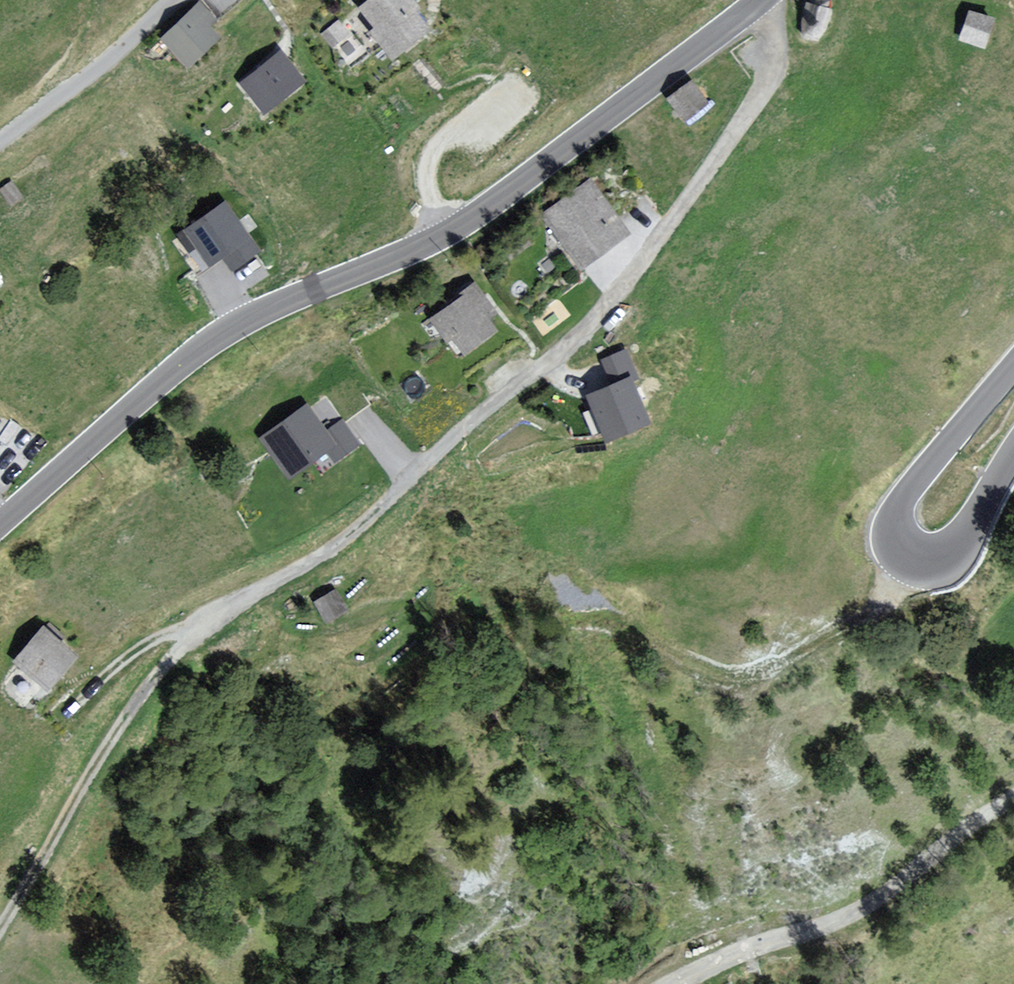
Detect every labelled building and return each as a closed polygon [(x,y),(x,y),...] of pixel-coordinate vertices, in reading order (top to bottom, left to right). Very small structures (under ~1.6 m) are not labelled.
[(411,0),(374,0),(363,9),(378,28),(375,31),(395,55),(428,29),(413,10),(417,7),(411,0)] [(831,7),(808,1),(800,34),(822,40),(831,7)] [(226,29),(201,4),(165,40),(190,65),(226,29)] [(995,21),(968,12),(959,40),(986,48),(995,21)] [(303,80),(281,52),(241,84),(263,112),(303,80)] [(712,101),(695,80),(671,101),(689,121),(712,101)] [(629,230),(587,177),(538,214),(579,268),(629,230)] [(224,204),(185,233),(210,267),(222,258),(233,273),(260,252),(224,204)] [(496,326),(468,290),(430,320),(458,356),(496,326)] [(652,422),(623,351),(602,360),(613,385),(586,396),(605,442),(652,422)] [(326,432),(306,404),(261,436),(290,476),(325,451),(333,462),(358,444),(341,421),(326,432)] [(349,609),(336,588),(315,602),(328,623),(349,609)] [(78,659),(44,630),(14,664),(47,693),(78,659)]
